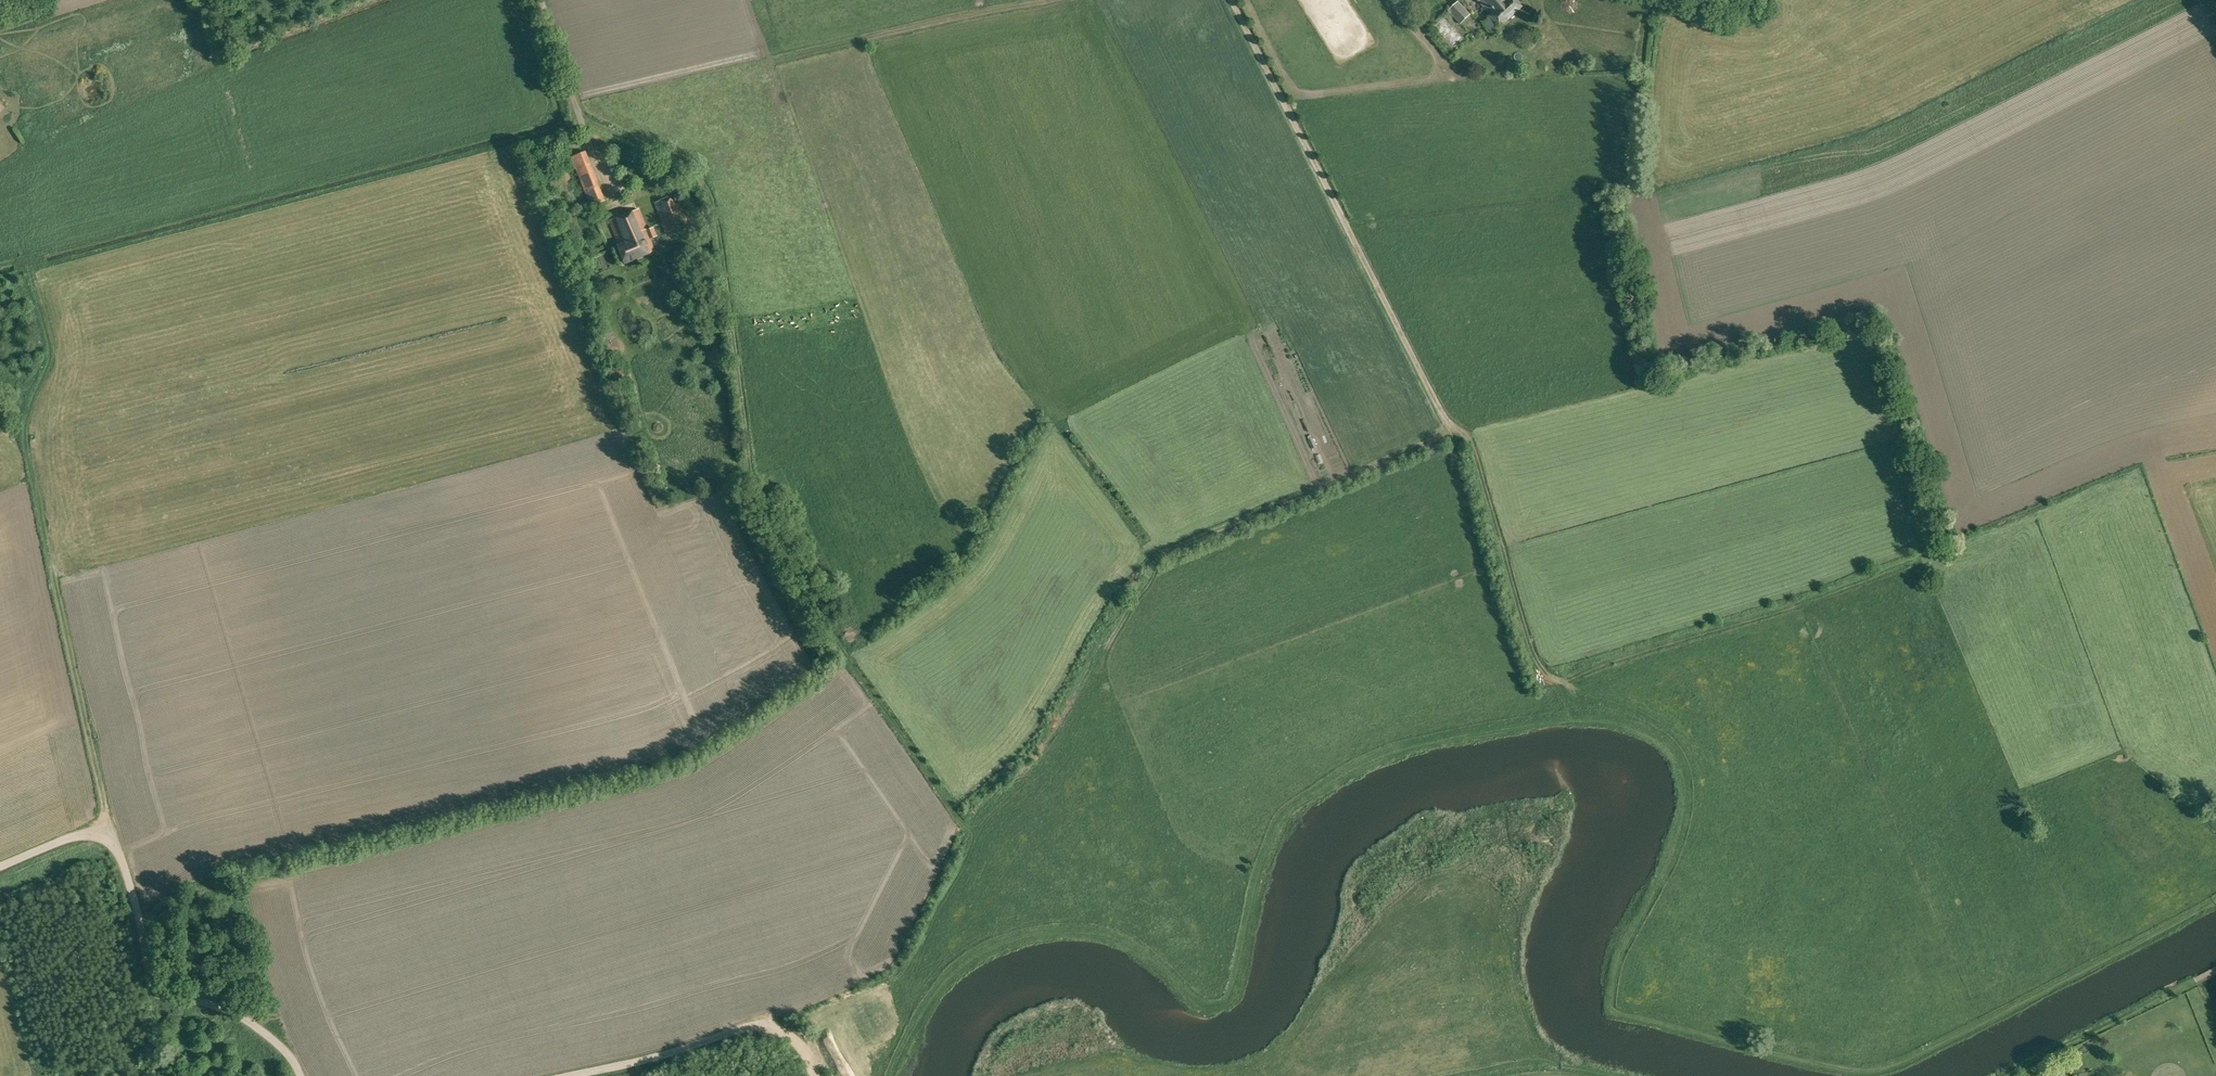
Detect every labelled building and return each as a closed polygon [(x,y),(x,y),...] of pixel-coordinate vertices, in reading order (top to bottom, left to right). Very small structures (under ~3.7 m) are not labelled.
[(1500,27),(1523,6),(1518,0),(1477,0),(1491,14),(1489,16),(1500,27)] [(1448,11),(1460,24),(1470,14),(1458,1),(1448,11)] [(1459,46),(1467,38),(1449,20),(1441,28),(1459,46)] [(1539,27),(1532,29),(1535,38),(1542,36),(1539,27)] [(584,192),(591,206),(605,201),(599,186),(585,151),(570,157),(584,192)] [(660,200),(672,230),(688,223),(676,194),(660,200)] [(617,246),(624,263),(655,250),(650,239),(656,236),(653,227),(647,230),(638,209),(609,221),(618,241),(621,240),(622,244),(617,246)]
